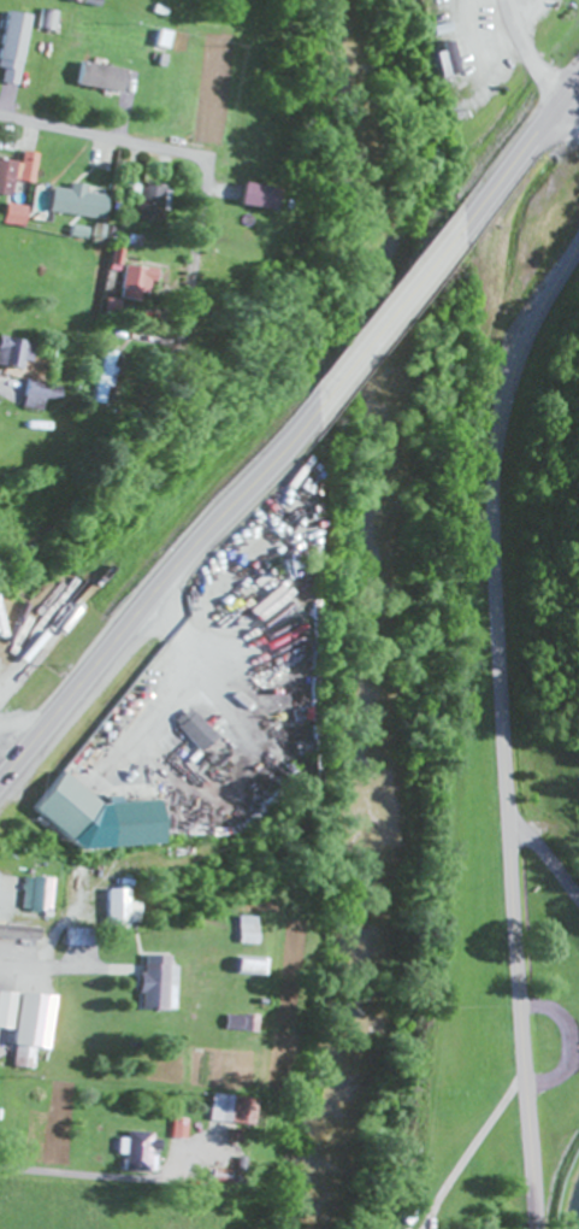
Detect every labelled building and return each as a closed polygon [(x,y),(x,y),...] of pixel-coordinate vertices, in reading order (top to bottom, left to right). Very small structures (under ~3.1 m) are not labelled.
[(16,115),(30,17),(6,14),(0,55),(0,112),(16,115)] [(146,50),(160,53),(164,35),(150,31),(146,50)] [(430,54),(421,57),(429,81),(452,73),(442,43),(428,48),(430,54)] [(66,88),(117,94),(120,70),(69,64),(66,88)] [(0,161),(0,198),(11,199),(13,184),(33,186),(37,155),(23,153),(21,164),(0,161)] [(260,213),(264,190),(229,184),(225,207),(260,213)] [(152,225),(155,188),(133,186),(130,222),(152,225)] [(52,188),(49,216),(94,221),(97,193),(52,188)] [(26,209),(4,207),(3,227),(24,228),(26,209)] [(113,301),(142,305),(146,272),(118,268),(113,301)] [(12,380),(15,364),(23,366),(27,346),(0,341),(0,403),(51,412),(56,388),(12,380)] [(169,725),(196,754),(213,739),(186,709),(169,725)] [(16,815),(60,842),(74,820),(30,793),(16,815)] [(50,882),(25,882),(25,912),(50,912),(50,882)] [(100,892),(100,927),(132,927),(132,906),(119,906),(119,892),(100,892)] [(229,946),(245,946),(245,921),(229,921),(229,946)] [(142,1012),(170,1013),(171,959),(143,958),(142,1012)] [(0,996),(0,1028),(26,1028),(26,996),(0,996)] [(36,1069),(36,1050),(18,1049),(18,1069),(36,1069)] [(205,1125),(242,1126),(242,1098),(206,1097),(205,1125)] [(225,1174),(209,1173),(208,1185),(225,1185),(225,1174)]
